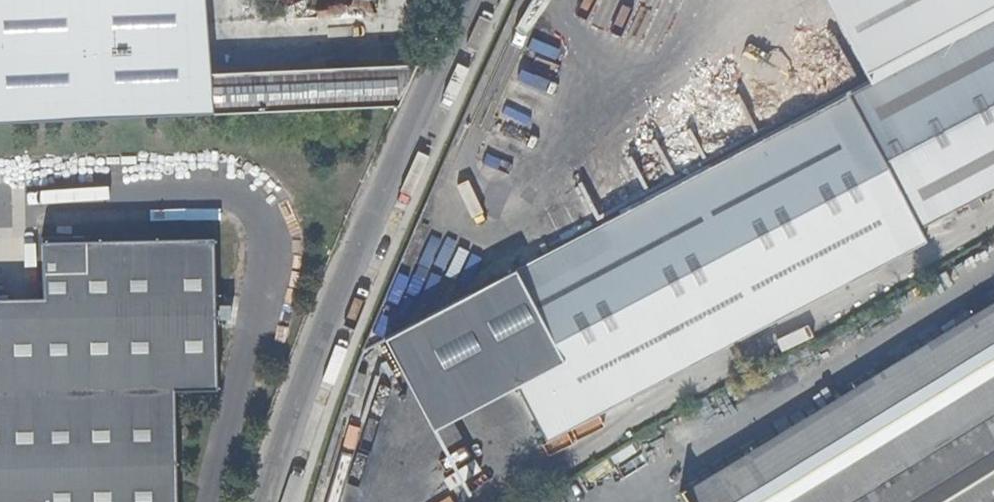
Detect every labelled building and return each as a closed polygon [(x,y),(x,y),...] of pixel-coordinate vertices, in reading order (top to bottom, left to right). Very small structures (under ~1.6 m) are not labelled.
[(201,0),(0,0),(0,130),(211,122),(201,0)] [(253,21),(371,13),(370,0),(252,0),(253,21)] [(867,80),(993,14),(993,0),(823,0),(867,80)] [(468,289),(517,384),(545,435),(922,239),(916,227),(963,202),(968,211),(980,205),(975,196),(993,186),(993,14),(867,80),(759,137),(622,209),(536,253),(468,289)] [(208,74),(211,114),(391,107),(411,65),(208,74)] [(170,398),(212,398),(209,246),(80,248),(79,243),(37,244),(38,306),(0,306),(0,501),(172,501),(170,398)] [(517,384),(468,289),(379,335),(428,430),(517,384)] [(988,307),(757,449),(677,498),(680,501),(993,501),(993,303),(988,307)]
